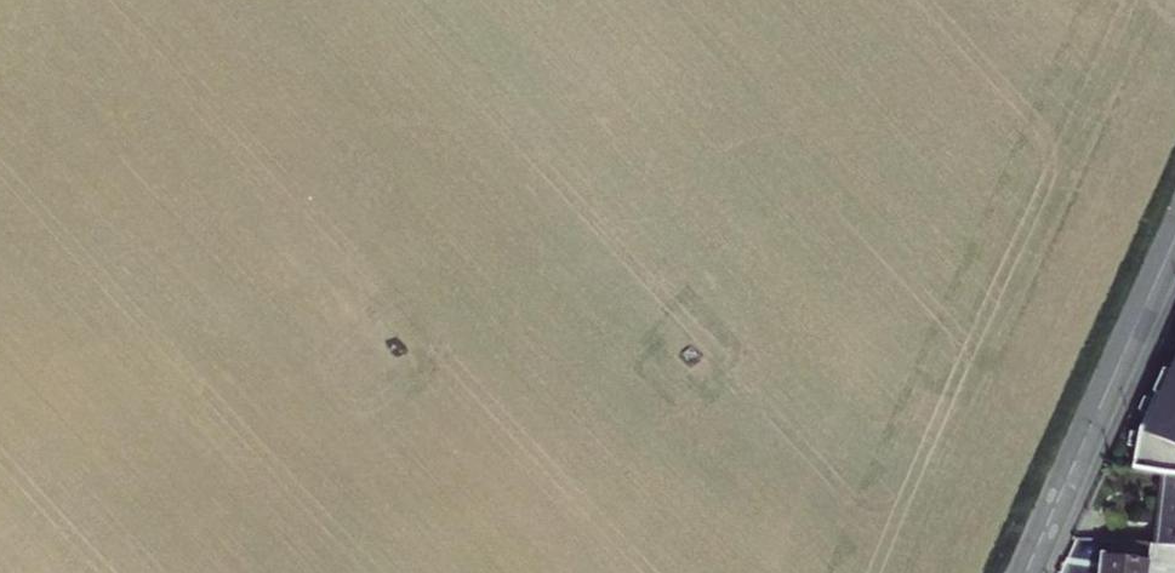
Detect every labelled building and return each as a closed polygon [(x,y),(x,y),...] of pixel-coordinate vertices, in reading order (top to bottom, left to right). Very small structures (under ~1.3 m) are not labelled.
[(1132,473),(1174,479),(1174,370),(1162,399),(1154,396),(1138,433),(1132,473)] [(1164,478),(1160,512),(1156,546),(1174,549),(1174,479),(1164,478)] [(1101,571),(1100,572),(1174,572),(1174,549),(1156,546),(1114,542),(1112,559),(1110,571),(1101,571)] [(1110,571),(1112,559),(1102,558),(1101,571),(1110,571)]
